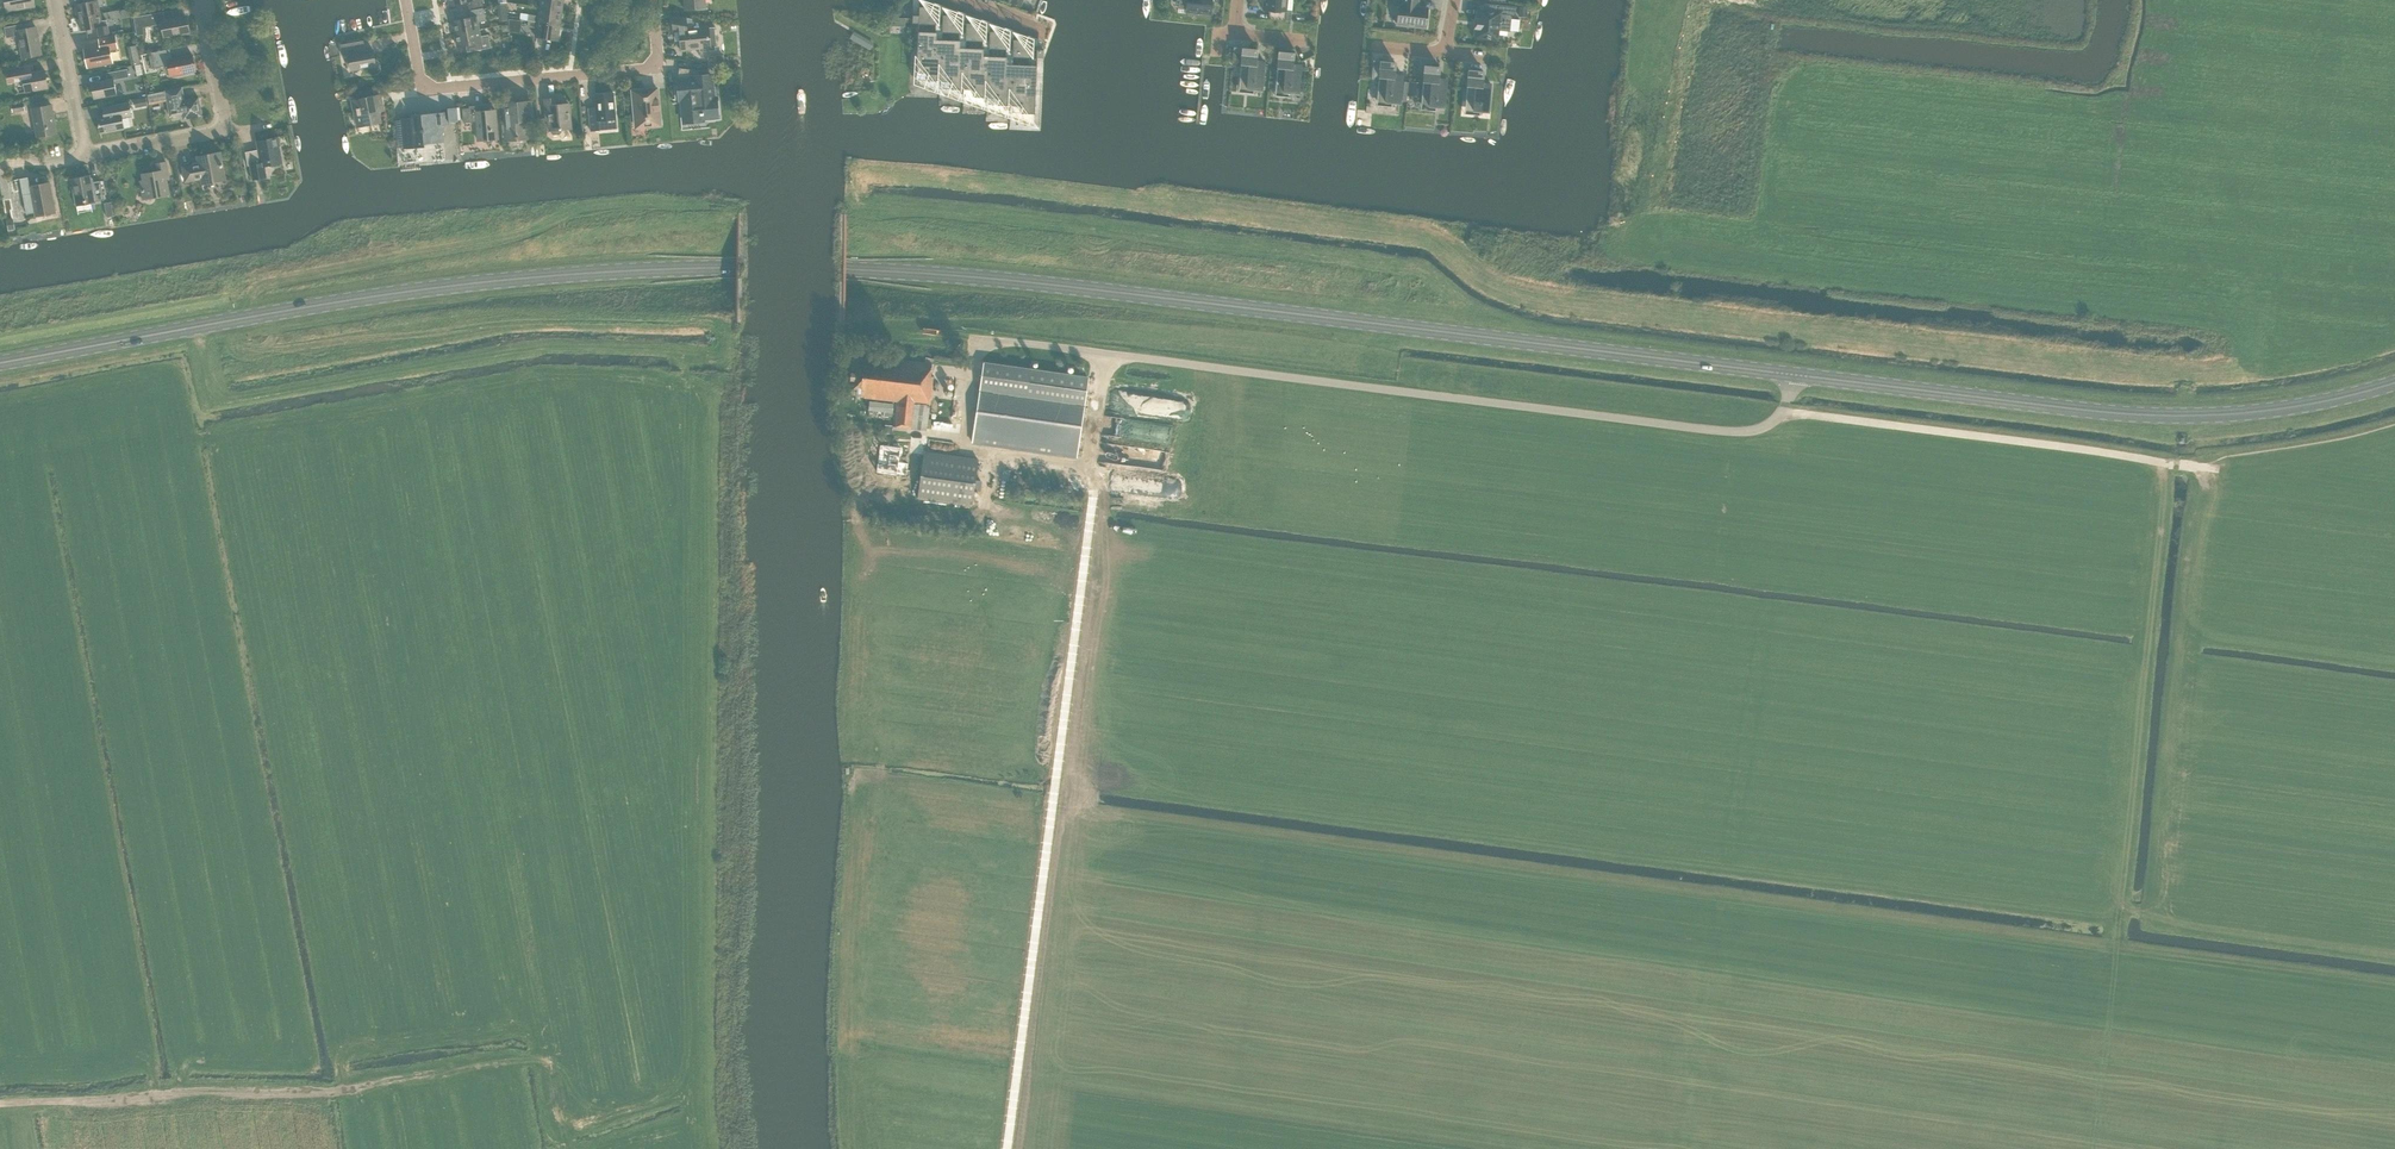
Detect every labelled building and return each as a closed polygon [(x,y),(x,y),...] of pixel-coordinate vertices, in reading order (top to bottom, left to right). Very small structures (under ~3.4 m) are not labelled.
[(9,11),(33,7),(32,0),(7,0),(9,11)] [(79,17),(100,13),(99,6),(104,5),(103,0),(83,0),(83,2),(76,4),(79,17)] [(450,5),(468,2),(469,9),(483,6),(482,0),(449,0),(450,5)] [(563,0),(541,0),(540,7),(562,10),(563,0)] [(685,11),(705,9),(705,5),(707,5),(707,4),(705,4),(704,0),(684,0),(685,11)] [(1179,5),(1188,5),(1187,11),(1197,12),(1197,13),(1203,13),(1211,13),(1211,8),(1213,8),(1214,2),(1212,2),(1212,0),(1179,0),(1179,5)] [(1290,11),(1284,11),(1285,0),(1258,0),(1261,0),(1260,8),(1266,9),(1265,19),(1283,20),(1289,21),(1290,11)] [(1418,0),(1403,0),(1402,6),(1398,6),(1396,23),(1426,26),(1428,9),(1417,8),(1417,2),(1418,2),(1418,0)] [(1496,4),(1495,12),(1478,11),(1477,19),(1475,19),(1474,28),(1476,28),(1475,37),(1485,38),(1486,39),(1494,40),(1496,39),(1497,39),(1498,29),(1509,30),(1510,15),(1515,16),(1516,6),(1496,4)] [(918,24),(936,24),(936,7),(919,6),(919,15),(912,15),(912,23),(918,23),(918,24)] [(559,25),(562,10),(540,7),(539,16),(529,15),(528,21),(559,25)] [(1519,7),(1518,16),(1527,17),(1527,7),(1519,7)] [(453,21),(455,34),(479,29),(478,22),(486,21),(484,8),(469,10),(471,17),(453,21)] [(178,9),(156,13),(133,17),(137,36),(144,34),(143,27),(161,24),(162,25),(164,37),(188,32),(185,17),(180,18),(178,9)] [(107,20),(102,20),(100,13),(79,17),(81,31),(88,29),(90,37),(109,34),(107,20)] [(943,14),(942,32),(959,33),(960,15),(943,14)] [(692,19),(672,16),(673,32),(680,31),(682,50),(700,48),(700,52),(716,50),(716,46),(717,46),(715,27),(693,29),(692,19)] [(905,17),(891,17),(890,26),(905,26),(905,17)] [(515,20),(509,19),(509,32),(520,33),(522,20),(515,20)] [(557,40),(559,25),(528,21),(528,26),(537,28),(536,37),(557,40)] [(966,23),(965,40),(983,41),(983,23),(966,23)] [(18,36),(22,56),(42,52),(37,28),(23,31),(22,24),(5,27),(7,38),(18,36)] [(489,34),(480,36),(479,29),(455,34),(458,46),(476,43),(477,50),(491,47),(489,34)] [(916,72),(927,73),(927,80),(940,81),(951,81),(951,88),(974,89),(974,97),(987,97),(998,97),(998,105),(1010,105),(1021,106),(1021,113),(1034,114),(1037,65),(1007,64),(1007,57),(983,56),(984,48),(960,48),(960,40),(936,39),(937,32),(918,31),(916,72)] [(989,31),(989,48),(1006,49),(1007,32),(989,31)] [(101,46),(85,50),(88,67),(112,62),(110,49),(117,48),(115,36),(100,39),(101,46)] [(1013,39),(1012,57),(1030,57),(1030,40),(1013,39)] [(379,65),(377,64),(376,64),(373,49),(361,52),(359,42),(360,42),(360,41),(341,45),(343,56),(348,55),(351,70),(368,67),(368,71),(373,74),(377,73),(380,69),(379,65)] [(136,45),(128,47),(129,52),(129,54),(138,52),(136,45)] [(1260,89),(1264,61),(1256,60),(1257,50),(1242,48),(1233,47),(1232,66),(1240,67),(1239,75),(1247,77),(1246,87),(1260,89)] [(168,65),(170,76),(196,71),(193,55),(172,59),(170,49),(149,53),(152,68),(168,65)] [(1294,53),(1279,51),(1274,96),(1290,97),(1290,92),(1298,93),(1301,65),(1293,64),(1294,53)] [(722,55),(716,56),(717,64),(725,63),(724,55),(722,55)] [(1394,74),(1395,62),(1374,60),(1372,76),(1379,77),(1377,100),(1400,103),(1402,75),(1394,74)] [(48,88),(45,70),(33,73),(31,65),(7,70),(9,83),(23,80),(25,92),(48,88)] [(1438,78),(1439,67),(1424,65),(1421,97),(1430,97),(1429,106),(1444,107),(1447,79),(1438,78)] [(703,120),(702,118),(717,117),(716,98),(713,98),(711,75),(699,76),(698,71),(680,68),(678,79),(680,99),(682,99),(684,122),(703,120)] [(130,77),(128,69),(106,73),(108,80),(91,84),(94,98),(117,93),(114,80),(130,77)] [(1482,83),(1483,71),(1468,70),(1465,101),(1474,102),(1473,110),(1488,111),(1491,83),(1482,83)] [(183,114),(183,119),(202,116),(198,97),(183,100),(182,96),(183,95),(182,87),(165,91),(170,116),(183,114)] [(381,122),(378,105),(382,104),(380,95),(373,96),(372,89),(355,91),(357,100),(352,101),(358,126),(381,122)] [(659,121),(658,112),(659,112),(657,89),(632,91),(635,114),(636,114),(637,124),(640,126),(657,124),(659,121)] [(154,93),(147,94),(149,104),(160,102),(159,92),(154,93)] [(599,130),(598,120),(616,119),(614,93),(595,94),(596,107),(588,108),(591,131),(599,130)] [(136,108),(148,106),(146,98),(134,100),(136,108)] [(549,113),(550,130),(570,128),(568,103),(557,104),(557,98),(545,99),(546,113),(549,113)] [(526,137),(525,122),(532,121),(530,101),(504,103),(505,115),(507,138),(526,137)] [(131,116),(129,102),(102,107),(104,115),(97,117),(101,133),(124,129),(122,118),(131,116)] [(12,105),(13,112),(25,110),(24,103),(12,105)] [(32,108),(37,137),(57,133),(51,105),(32,108)] [(463,109),(464,123),(476,122),(478,141),(498,139),(496,110),(483,111),(482,105),(469,106),(469,108),(463,109)] [(448,108),(448,112),(412,115),(412,119),(401,120),(404,149),(424,147),(424,144),(444,142),(442,126),(449,126),(449,122),(458,122),(456,107),(448,108)] [(282,163),(279,146),(281,145),(280,137),(264,140),(264,143),(257,145),(258,150),(245,152),(248,166),(250,165),(253,179),(267,177),(266,173),(263,173),(261,166),(282,163)] [(218,181),(217,176),(224,174),(220,152),(197,156),(199,164),(183,167),(185,181),(201,178),(202,184),(218,181)] [(169,195),(166,178),(169,178),(166,162),(156,163),(158,171),(142,174),(144,181),(141,181),(140,181),(144,199),(146,199),(146,196),(153,195),(153,197),(169,195)] [(95,202),(104,200),(101,180),(92,182),(90,175),(72,179),(76,203),(94,200),(95,202)] [(35,216),(56,212),(50,182),(30,186),(28,177),(20,178),(23,195),(31,193),(35,216)] [(109,202),(104,203),(107,216),(107,217),(114,216),(114,215),(111,202),(109,202)] [(11,219),(6,220),(8,230),(15,229),(13,219),(11,219)] [(896,427),(927,430),(933,376),(931,376),(932,364),(881,358),(881,361),(853,358),(849,394),(864,396),(864,397),(898,401),(896,427)] [(973,440),(1077,455),(1088,378),(984,363),(973,440)] [(1101,418),(1098,442),(1163,451),(1167,427),(1101,418)] [(880,439),(876,467),(898,470),(898,469),(907,471),(909,458),(900,457),(902,442),(880,439)] [(978,459),(924,452),(918,498),(971,506),(978,459)] [(1098,491),(1149,496),(1150,483),(1099,478),(1098,491)]
